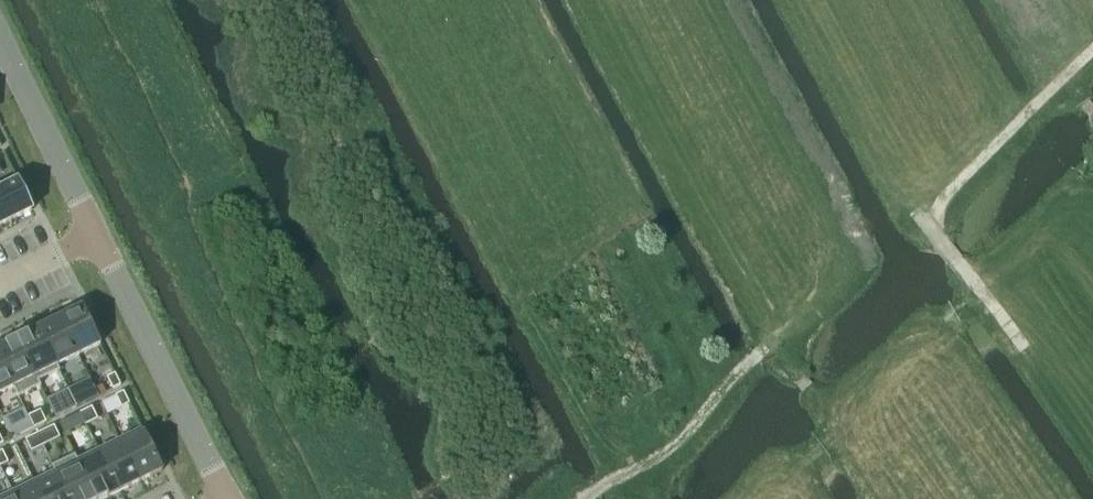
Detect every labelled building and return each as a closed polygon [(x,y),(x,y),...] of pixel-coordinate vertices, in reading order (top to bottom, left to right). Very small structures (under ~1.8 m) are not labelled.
[(17,180),(0,188),(0,199),(11,221),(32,210),(17,180)] [(0,199),(0,226),(11,221),(0,199)] [(100,344),(82,306),(81,306),(59,317),(78,355),(100,344)] [(78,355),(59,317),(38,328),(59,370),(60,370),(57,365),(61,364),(78,355)] [(59,370),(38,328),(16,338),(40,386),(41,385),(38,381),(59,370)] [(16,338),(0,346),(0,359),(18,396),(40,386),(16,338)] [(0,359),(0,393),(13,387),(18,397),(18,396),(0,359)] [(121,385),(115,373),(107,377),(113,389),(121,385)] [(79,391),(71,395),(77,407),(85,403),(79,391)] [(121,407),(129,404),(123,391),(115,395),(121,407)] [(77,407),(71,395),(62,399),(68,411),(77,407)] [(82,412),(80,413),(85,423),(86,424),(88,424),(97,419),(92,407),(82,412)] [(40,410),(28,416),(34,428),(46,422),(40,410)] [(80,413),(59,423),(64,433),(77,427),(85,423),(80,413)] [(60,437),(54,425),(37,434),(43,445),(60,437)] [(140,481),(141,481),(162,470),(141,428),(119,438),(140,481)] [(43,445),(37,434),(25,439),(31,451),(43,445)] [(98,449),(119,492),(140,481),(119,438),(98,449)] [(98,449),(77,459),(75,454),(74,454),(96,498),(104,498),(119,492),(98,449)] [(2,451),(0,452),(0,465),(1,466),(8,463),(2,451)] [(74,454),(53,465),(69,498),(96,498),(74,454)] [(53,465),(52,465),(54,470),(34,480),(43,498),(69,498),(53,465)] [(34,480),(12,491),(17,498),(43,498),(34,480)] [(12,491),(0,497),(0,498),(17,498),(12,491)]
